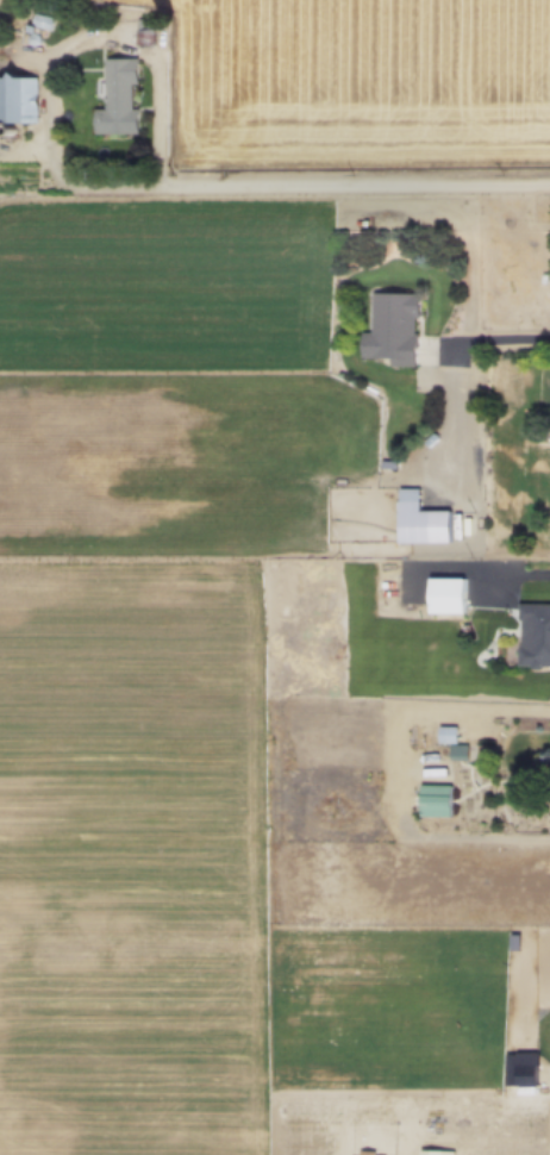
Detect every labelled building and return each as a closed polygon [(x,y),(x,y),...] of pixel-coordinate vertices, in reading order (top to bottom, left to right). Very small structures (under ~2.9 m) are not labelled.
[(51,18),(35,14),(32,24),(49,27),(51,18)] [(150,44),(150,20),(136,20),(136,44),(150,44)] [(133,133),(132,85),(136,85),(135,57),(102,58),(104,108),(92,108),(92,133),(133,133)] [(36,75),(0,75),(0,123),(36,123),(36,75)] [(370,292),(369,331),(360,331),(360,357),(390,357),(390,364),(413,364),(413,317),(418,317),(418,292),(370,292)] [(398,488),(396,542),(450,541),(450,511),(418,510),(418,487),(398,488)] [(464,578),(464,613),(426,613),(426,578),(464,578)] [(517,667),(549,667),(549,603),(518,603),(517,667)] [(437,728),(437,744),(456,744),(456,728),(437,728)] [(449,745),(449,761),(465,760),(467,745),(449,745)] [(452,787),(451,817),(418,817),(418,787),(452,787)]
